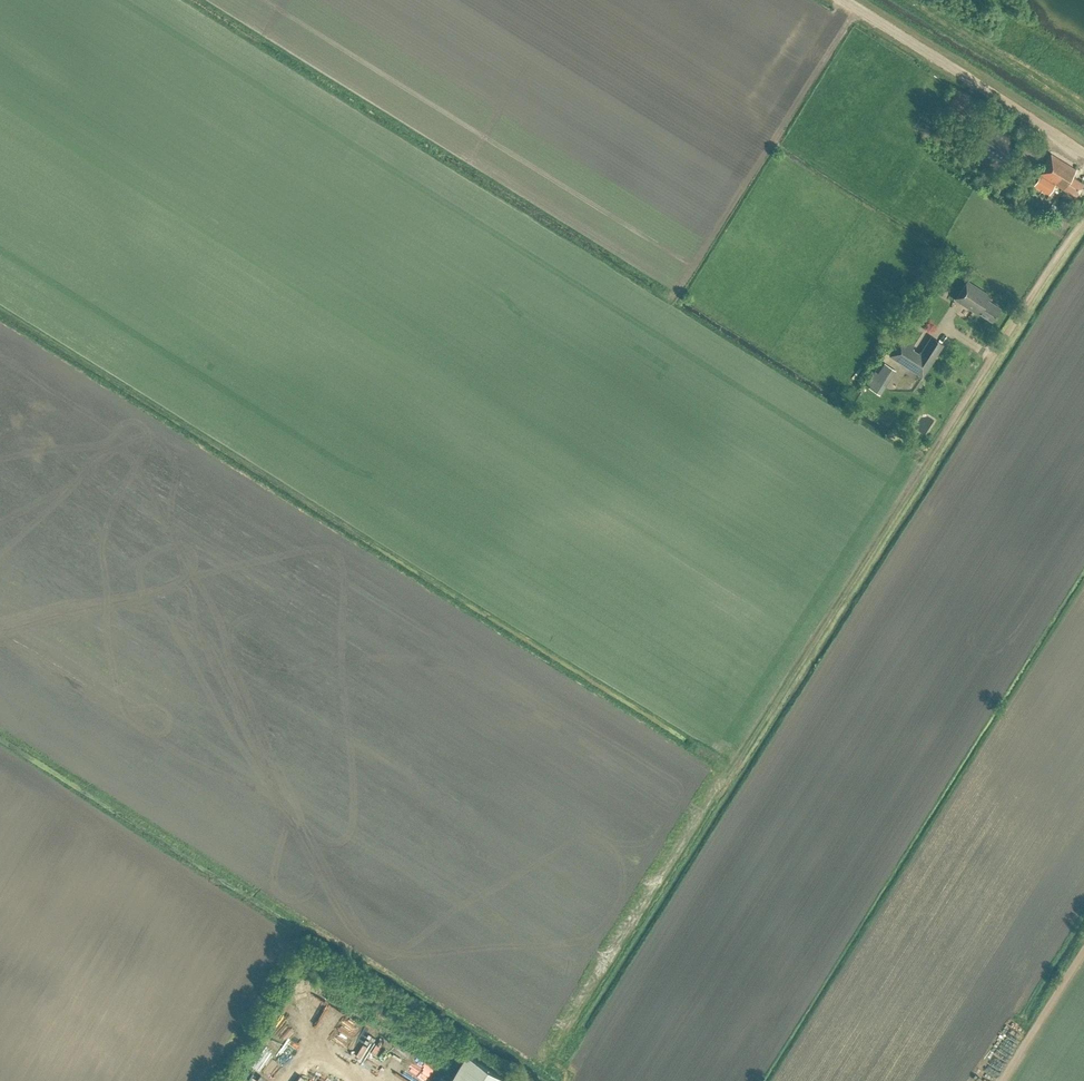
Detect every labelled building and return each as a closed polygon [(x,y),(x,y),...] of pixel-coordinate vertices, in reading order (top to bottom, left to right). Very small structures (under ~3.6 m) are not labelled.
[(998,167),(1016,138),(988,119),(969,148),(998,167)] [(956,140),(959,135),(953,131),(950,135),(956,140)] [(1074,196),(1083,182),(1072,175),(1076,169),(1051,153),(1038,174),(1040,175),(1034,184),(1048,193),(1054,183),(1074,196)] [(1008,200),(1013,190),(1008,187),(1003,198),(1008,200)] [(1021,188),(1018,192),(1032,199),(1035,195),(1021,188)] [(923,274),(916,286),(930,295),(936,285),(926,279),(928,276),(923,274)] [(991,320),(1000,307),(987,299),(989,295),(966,280),(954,299),(972,310),(973,309),(991,320)] [(921,376),(942,344),(930,336),(919,353),(912,349),(914,346),(900,337),(888,355),(921,376)] [(868,386),(879,393),(894,370),(883,363),(868,386)] [(507,1077),(467,1051),(448,1080),(505,1080),(507,1077)]
